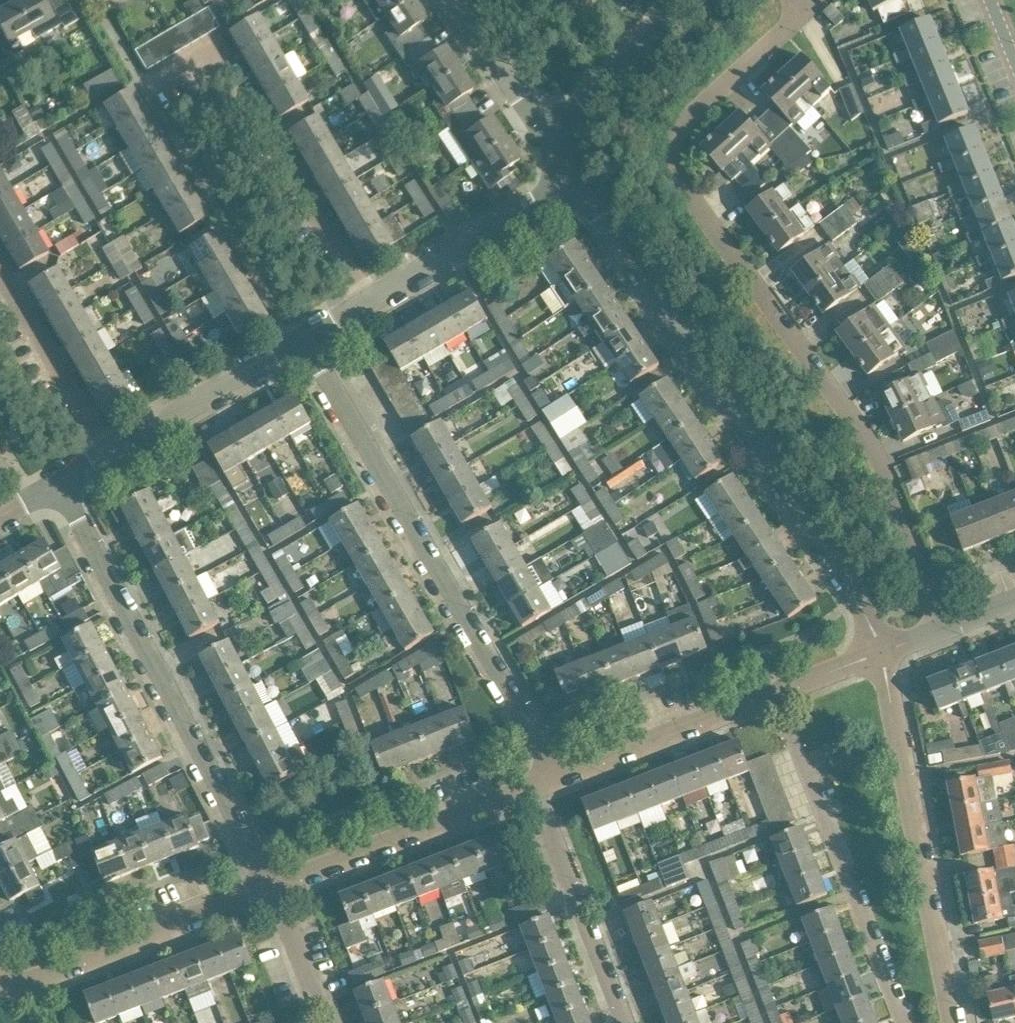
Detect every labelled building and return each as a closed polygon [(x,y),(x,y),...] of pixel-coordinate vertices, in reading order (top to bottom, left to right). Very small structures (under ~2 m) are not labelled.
[(16,2),(32,30),(37,39),(46,34),(62,25),(63,29),(77,21),(65,0),(45,0),(42,2),(41,0),(20,0),(16,2)] [(207,8),(204,4),(201,0),(195,0),(182,7),(189,19),(198,14),(207,8)] [(299,20),(310,13),(301,0),(296,0),(290,4),(299,20)] [(384,17),(410,0),(361,0),(376,23),(384,17)] [(399,58),(425,41),(416,27),(426,20),(412,0),(410,0),(384,17),(392,30),(384,36),(399,58)] [(827,8),(828,8),(833,5),(837,1),(836,0),(829,0),(824,4),(827,8)] [(873,11),(878,9),(884,24),(912,12),(907,0),(869,0),(873,11)] [(2,64),(23,52),(16,39),(32,30),(16,2),(0,11),(0,61),(2,64)] [(828,8),(827,8),(823,12),(836,27),(845,19),(833,5),(828,8)] [(207,8),(198,14),(210,34),(219,28),(207,8)] [(299,20),(309,35),(320,29),(310,13),(299,20)] [(198,14),(189,19),(200,39),(210,34),(198,14)] [(228,32),(241,54),(269,37),(257,15),(228,32)] [(189,19),(180,24),(191,44),(200,39),(189,19)] [(897,65),(911,59),(910,55),(940,43),(930,19),(901,31),(908,51),(894,57),(897,65)] [(180,24),(171,30),(182,50),(191,44),(180,24)] [(171,30),(161,35),(173,55),(182,50),(171,30)] [(161,35),(152,40),(164,60),(173,55),(161,35)] [(241,54),(253,76),(282,59),(269,37),(241,54)] [(152,40),(143,46),(155,66),(164,60),(152,40)] [(316,46),(326,62),(336,56),(326,40),(316,46)] [(423,75),(431,87),(458,69),(444,48),(434,54),(425,41),(399,58),(414,81),(423,75)] [(906,87),(920,81),(919,79),(949,66),(940,43),(910,55),(911,59),(918,74),(903,80),(906,87)] [(155,66),(143,46),(134,51),(146,71),(155,66)] [(336,56),(326,62),(336,78),(346,71),(336,56)] [(802,58),(783,75),(813,107),(823,98),(832,90),(823,80),(802,56),(801,57),(802,58)] [(253,76),(266,97),(295,80),(282,59),(253,76)] [(915,111),(930,105),(929,102),(959,90),(949,66),(919,79),(920,81),(927,97),(912,103),(915,111)] [(431,104),(447,128),(472,111),(462,97),(472,90),(458,69),(431,87),(438,99),(431,104)] [(859,76),(863,89),(875,84),(870,72),(859,76)] [(764,90),(763,91),(777,106),(785,115),(794,124),(813,107),(783,75),(765,91),(764,90)] [(295,80),(266,97),(279,119),(307,102),(295,80)] [(839,90),(851,120),(861,113),(849,85),(839,90)] [(102,106),(115,128),(144,111),(131,89),(102,106)] [(929,102),(930,105),(936,120),(922,126),(926,134),(942,128),(941,125),(968,114),(959,90),(929,102)] [(359,103),(366,115),(376,109),(374,105),(366,93),(357,99),(359,103)] [(389,95),(374,105),(376,109),(383,119),(398,109),(389,95)] [(376,109),(366,115),(376,131),(387,125),(383,119),(376,109)] [(115,128),(128,149),(157,132),(144,111),(115,128)] [(469,145),(477,157),(477,158),(505,140),(505,139),(491,118),(480,125),(472,111),(447,128),(462,150),(469,145)] [(740,115),(722,131),(741,153),(751,164),(770,147),(761,137),(753,128),(740,113),(739,114),(740,115)] [(287,133),(300,155),(329,138),(316,116),(287,133)] [(34,123),(23,129),(29,139),(40,134),(34,123)] [(790,128),(782,136),(801,157),(805,153),(806,154),(810,150),(790,128)] [(941,174),(956,168),(954,165),(984,153),(974,129),(945,141),(953,160),(938,166),(941,174)] [(703,147),(702,148),(723,172),(724,171),(732,181),(742,173),(732,162),(741,153),(722,131),(703,148),(703,147)] [(128,149),(140,170),(169,153),(157,132),(128,149)] [(900,132),(884,139),(889,150),(904,143),(900,132)] [(55,140),(65,157),(76,151),(66,134),(55,140)] [(770,147),(788,167),(801,157),(782,136),(770,147)] [(477,158),(477,157),(469,162),(476,172),(480,179),(488,189),(496,184),(499,189),(519,177),(515,171),(516,171),(515,170),(512,172),(509,167),(519,161),(517,157),(520,155),(509,138),(509,137),(505,139),(505,140),(477,158)] [(300,155),(312,176),(341,159),(329,138),(300,155)] [(377,145),(387,161),(397,154),(387,138),(377,145)] [(40,149),(50,166),(60,160),(50,143),(40,149)] [(422,147),(417,151),(417,157),(423,160),(428,157),(428,150),(422,147)] [(76,151),(65,157),(75,173),(85,166),(76,151)] [(140,170),(153,192),(182,175),(169,153),(140,170)] [(805,153),(801,157),(788,167),(781,172),(788,180),(812,162),(806,154),(805,153)] [(950,198),(965,192),(964,188),(994,176),(984,153),(954,165),(956,168),(962,183),(946,189),(950,198)] [(397,154),(387,161),(397,177),(407,170),(397,154)] [(312,176),(325,197),(354,181),(341,159),(312,176)] [(874,160),(873,166),(877,169),(882,167),(883,162),(879,159),(874,160)] [(60,160),(50,166),(58,181),(69,175),(60,160)] [(10,190),(0,173),(0,195),(10,190)] [(153,192),(166,213),(194,196),(182,175),(153,192)] [(733,193),(740,203),(765,184),(758,175),(733,193)] [(960,221),(974,215),(973,212),(1003,199),(994,176),(964,188),(965,192),(971,207),(957,213),(960,221)] [(80,183),(90,200),(101,194),(91,177),(80,183)] [(920,179),(902,186),(910,206),(928,198),(920,179)] [(325,197),(338,219),(366,202),(354,181),(325,197)] [(403,187),(412,202),(422,196),(413,181),(403,187)] [(439,208),(441,211),(452,203),(439,183),(427,190),(439,208)] [(764,200),(748,211),(749,213),(750,212),(764,232),(788,214),(780,204),(792,195),(785,185),(774,193),(764,200)] [(65,192),(75,209),(85,203),(75,186),(65,192)] [(887,189),(879,195),(884,202),(892,197),(887,189)] [(22,211),(10,190),(0,195),(0,224),(22,211)] [(101,194),(90,200),(99,215),(110,209),(101,194)] [(194,196),(166,213),(179,235),(207,218),(194,196)] [(422,196),(412,202),(423,219),(433,213),(422,196)] [(844,207),(820,225),(826,233),(850,215),(861,207),(855,199),(844,207)] [(969,245),(984,239),(983,235),(1013,223),(1003,199),(973,212),(974,215),(980,230),(966,235),(969,245)] [(338,219),(350,240),(379,223),(366,202),(338,219)] [(929,202),(912,209),(919,227),(936,220),(929,202)] [(85,203),(75,209),(83,224),(94,217),(85,203)] [(788,214),(764,232),(779,251),(778,252),(778,253),(794,241),(804,234),(815,226),(800,206),(788,214)] [(6,249),(35,232),(22,211),(0,224),(0,239),(6,249)] [(379,223),(350,240),(363,262),(404,238),(391,215),(379,223)] [(850,215),(826,233),(833,243),(857,225),(850,215)] [(994,261),(993,258),(1014,249),(1014,228),(1013,223),(983,235),(984,239),(990,252),(975,258),(979,267),(994,261)] [(901,224),(888,234),(895,243),(905,236),(908,233),(901,224)] [(35,232),(6,249),(19,271),(47,254),(35,232)] [(187,249),(200,271),(228,254),(215,232),(187,249)] [(111,242),(121,259),(131,275),(141,269),(122,236),(111,242)] [(101,248),(111,265),(121,259),(111,242),(108,244),(101,248)] [(548,260),(562,281),(590,263),(576,242),(548,260)] [(809,261),(793,273),(793,274),(794,273),(809,293),(844,267),(829,246),(819,254),(818,254),(809,261)] [(994,261),(1000,276),(984,282),(988,291),(1005,284),(1004,281),(1014,277),(1014,249),(993,258),(994,261)] [(200,271),(212,292),(241,275),(228,254),(200,271)] [(121,259),(111,265),(120,281),(131,275),(121,259)] [(565,309),(576,302),(604,283),(590,263),(562,281),(551,288),(565,309)] [(844,267),(809,293),(823,313),(822,313),(823,314),(839,303),(849,296),(848,295),(859,287),(844,267)] [(27,285),(40,307),(68,290),(55,268),(27,285)] [(888,269),(863,286),(870,295),(894,278),(888,269)] [(212,292),(225,314),(254,297),(241,275),(212,292)] [(139,283),(150,300),(160,294),(150,277),(139,283)] [(894,278),(870,295),(876,304),(901,286),(894,278)] [(946,278),(941,280),(947,295),(952,293),(946,278)] [(576,302),(589,321),(617,303),(604,283),(576,302)] [(125,293),(134,309),(144,303),(134,287),(125,293)] [(40,307),(52,328),(81,311),(68,290),(40,307)] [(471,292),(449,304),(466,333),(488,320),(471,292)] [(160,294),(150,300),(159,316),(170,310),(160,294)] [(254,297),(225,314),(238,335),(267,319),(254,297)] [(489,307),(498,323),(507,318),(498,302),(489,307)] [(144,303),(134,309),(143,325),(153,319),(144,303)] [(595,330),(603,342),(604,343),(631,324),(617,303),(589,321),(589,322),(578,329),(584,338),(595,330)] [(449,304),(428,317),(445,346),(466,333),(449,304)] [(863,315),(837,334),(838,335),(839,334),(854,354),(889,328),(874,307),(863,315)] [(52,328),(65,350),(94,333),(81,311),(52,328)] [(1014,326),(1014,315),(1000,321),(1004,331),(1014,326)] [(428,317),(406,329),(423,359),(445,346),(428,317)] [(498,323),(511,345),(520,339),(507,318),(498,323)] [(165,326),(175,343),(185,337),(175,320),(165,326)] [(617,362),(618,364),(645,345),(631,324),(604,343),(603,342),(593,350),(606,370),(617,362)] [(889,328),(854,354),(868,374),(867,375),(868,376),(884,364),(894,357),(894,356),(904,349),(889,328)] [(149,335),(159,352),(170,346),(160,329),(149,335)] [(392,357),(398,368),(401,372),(423,359),(406,329),(384,342),(392,357)] [(927,345),(931,353),(958,339),(954,330),(927,345)] [(65,350),(77,371),(106,354),(94,333),(65,350)] [(185,337),(175,343),(183,358),(194,353),(185,337)] [(977,337),(967,341),(976,365),(987,361),(977,337)] [(520,361),(523,365),(532,360),(529,355),(520,339),(511,345),(520,361)] [(958,339),(931,353),(933,357),(937,364),(962,350),(958,339)] [(645,345),(618,364),(632,385),(659,366),(645,345)] [(170,346),(159,352),(168,367),(179,361),(170,346)] [(77,371),(90,393),(119,376),(106,354),(77,371)] [(538,355),(532,360),(523,365),(523,366),(529,375),(544,364),(538,355)] [(372,370),(378,380),(398,368),(392,357),(372,370)] [(504,362),(489,372),(495,382),(510,372),(504,362)] [(378,380),(384,390),(404,378),(401,372),(398,368),(378,380)] [(495,382),(489,372),(472,382),(478,392),(495,382)] [(119,376),(90,393),(103,414),(132,398),(119,376)] [(541,386),(540,385),(534,376),(524,383),(531,392),(541,386)] [(909,382),(880,396),(881,397),(882,397),(893,419),(932,399),(921,376),(915,379),(909,382)] [(384,390),(390,401),(411,388),(404,378),(384,390)] [(640,398),(655,419),(682,401),(668,379),(640,398)] [(508,391),(519,406),(528,401),(518,385),(508,391)] [(390,401),(396,411),(417,399),(411,388),(390,401)] [(462,388),(446,397),(452,407),(468,398),(462,388)] [(532,396),(544,414),(553,407),(542,389),(532,396)] [(295,395),(273,408),(290,436),(312,424),(295,395)] [(452,407),(446,397),(430,406),(436,416),(452,407)] [(396,411),(402,421),(423,409),(417,399),(396,411)] [(932,399),(893,419),(904,441),(903,441),(903,442),(932,428),(943,422),(944,425),(959,418),(956,411),(955,411),(952,404),(944,402),(936,406),(932,399)] [(528,401),(519,406),(528,421),(538,415),(528,401)] [(655,419),(668,439),(669,440),(696,421),(682,401),(655,419)] [(544,414),(561,442),(580,429),(570,414),(561,420),(553,407),(544,414)] [(273,408),(252,420),(269,449),(290,436),(273,408)] [(423,409),(402,421),(409,432),(429,420),(423,409)] [(959,422),(963,432),(991,421),(987,411),(959,422)] [(998,424),(1002,435),(1014,431),(1014,418),(998,424)] [(252,420),(230,433),(247,461),(269,449),(252,420)] [(682,459),(683,460),(710,442),(696,421),(669,440),(668,439),(660,445),(675,464),(679,462),(682,459)] [(413,439),(425,460),(454,444),(441,422),(413,439)] [(535,433),(545,448),(555,442),(545,427),(535,433)] [(988,428),(970,435),(975,446),(992,440),(988,428)] [(569,454),(580,447),(588,441),(580,429),(561,442),(569,454)] [(247,461),(230,433),(208,445),(234,489),(248,481),(240,466),(247,461)] [(970,435),(953,442),(958,453),(975,446),(970,435)] [(555,442),(545,448),(554,463),(564,458),(555,442)] [(710,442),(683,460),(697,481),(724,463),(710,442)] [(425,460),(438,482),(467,465),(454,444),(425,460)] [(947,457),(942,446),(925,453),(930,464),(947,457)] [(569,454),(580,470),(590,463),(580,447),(569,454)] [(610,455),(602,460),(612,475),(620,471),(618,468),(619,468),(610,455)] [(947,457),(930,464),(933,471),(946,466),(948,461),(947,457)] [(211,487),(221,482),(208,461),(193,470),(205,490),(211,487)] [(590,463),(580,470),(592,490),(602,483),(590,463)] [(438,482),(450,503),(479,486),(467,465),(438,482)] [(705,494),(720,516),(748,497),(733,476),(705,494)] [(221,482),(211,487),(221,504),(231,498),(221,482)] [(573,491),(582,506),(591,501),(581,485),(573,491)] [(479,486),(450,503),(463,525),(492,508),(479,486)] [(595,495),(606,512),(615,506),(604,489),(595,495)] [(121,506),(133,529),(162,514),(162,513),(178,505),(173,496),(157,504),(150,491),(121,506)] [(343,492),(328,501),(333,511),(349,501),(343,492)] [(996,501),(1009,534),(1014,532),(1014,494),(996,501)] [(720,516),(734,536),(761,518),(748,497),(720,516)] [(333,511),(328,501),(312,511),(317,521),(333,511)] [(582,506),(592,522),(601,516),(591,501),(582,506)] [(996,501),(974,510),(987,543),(1009,534),(996,501)] [(330,522),(343,544),(372,527),(359,505),(330,522)] [(615,506),(606,512),(616,526),(624,520),(615,506)] [(227,514),(236,530),(246,525),(237,509),(227,514)] [(987,543),(974,510),(951,519),(964,552),(987,543)] [(133,529),(145,551),(174,536),(162,514),(133,529)] [(301,516),(285,526),(291,536),(307,527),(301,516)] [(734,536),(747,556),(747,557),(775,538),(761,518),(734,536)] [(608,548),(608,549),(618,543),(605,522),(585,534),(584,533),(583,534),(596,556),(608,548)] [(654,522),(644,527),(649,538),(659,533),(654,522)] [(472,541),(485,563),(514,546),(501,524),(472,541)] [(236,530),(246,546),(255,541),(246,525),(236,530)] [(291,536),(285,526),(268,536),(275,546),(291,536)] [(343,544),(356,565),(384,548),(372,527),(343,544)] [(145,551),(156,573),(185,558),(186,558),(201,550),(190,529),(175,537),(174,536),(145,551)] [(666,543),(675,560),(685,554),(677,538),(666,543)] [(753,565),(761,577),(789,559),(775,538),(747,557),(747,556),(738,562),(745,571),(753,565)] [(628,545),(638,560),(647,555),(637,539),(628,545)] [(45,541),(23,554),(40,583),(50,599),(79,583),(76,577),(80,575),(81,575),(82,574),(67,547),(53,555),(45,541)] [(618,543),(608,549),(622,570),(631,564),(618,543)] [(485,563),(498,584),(527,567),(514,546),(485,563)] [(356,565),(368,586),(397,570),(384,548),(356,565)] [(252,557),(262,573),(271,567),(262,551),(252,557)] [(23,554),(2,566),(19,595),(40,583),(23,554)] [(664,554),(646,564),(651,573),(669,563),(664,554)] [(276,561),(285,577),(294,572),(285,556),(276,561)] [(156,573),(167,595),(197,579),(186,558),(185,558),(156,573)] [(498,584),(510,606),(539,589),(554,580),(542,559),(527,568),(527,567),(498,584)] [(761,577),(775,598),(803,580),(789,559),(761,577)] [(678,567),(687,585),(698,580),(689,562),(678,567)] [(651,573),(646,564),(632,573),(637,582),(651,573)] [(0,567),(0,606),(19,595),(2,566),(0,567)] [(271,567),(262,573),(271,589),(262,594),(268,605),(287,594),(281,583),(271,567)] [(368,586),(381,608),(409,591),(397,570),(368,586)] [(294,572),(285,577),(294,593),(303,588),(294,572)] [(661,576),(653,579),(659,594),(667,591),(661,576)] [(167,595),(179,617),(208,601),(197,579),(167,595)] [(620,580),(602,590),(608,599),(625,589),(620,580)] [(698,580),(687,585),(695,600),(706,595),(698,580)] [(803,580),(775,598),(789,619),(817,601),(803,580)] [(539,589),(510,606),(523,628),(552,611),(539,589)] [(608,599),(602,590),(588,598),(593,607),(608,599)] [(381,608),(393,629),(422,612),(409,591),(381,608)] [(301,604),(310,620),(319,615),(310,599),(301,604)] [(697,604),(707,627),(717,624),(710,608),(707,600),(697,604)] [(208,601),(179,617),(191,639),(220,624),(208,601)] [(297,633),(298,634),(307,629),(291,602),(274,612),(280,623),(289,618),(297,633)] [(579,604),(559,615),(564,624),(584,613),(579,604)] [(89,620),(83,608),(60,620),(67,632),(89,620)] [(422,612),(393,629),(406,651),(435,634),(422,612)] [(319,615),(310,620),(320,636),(329,631),(319,615)] [(564,624),(559,615),(544,624),(550,633),(564,624)] [(649,637),(661,668),(684,659),(672,628),(668,618),(645,627),(649,637)] [(696,619),(672,628),(684,659),(708,650),(696,619)] [(717,624),(707,627),(713,643),(723,639),(717,624)] [(62,671),(75,664),(105,648),(93,625),(63,641),(68,651),(70,654),(56,661),(62,671)] [(57,626),(41,634),(46,643),(62,635),(57,626)] [(307,629),(298,634),(307,650),(316,645),(307,629)] [(46,643),(41,634),(26,642),(31,651),(46,643)] [(649,637),(626,646),(638,677),(661,668),(649,637)] [(200,657),(212,679),(241,664),(229,641),(200,657)] [(326,647),(335,663),(344,658),(335,642),(326,647)] [(430,645),(415,655),(420,664),(436,654),(430,645)] [(626,646),(603,655),(615,686),(638,677),(626,646)] [(75,664),(86,686),(116,670),(105,648),(75,664)] [(999,654),(1010,683),(1014,682),(1014,648),(999,654)] [(976,664),(987,692),(990,691),(1005,686),(1011,701),(1014,700),(1014,685),(1014,682),(1010,683),(999,654),(976,664)] [(420,664),(415,655),(399,664),(404,673),(420,664)] [(603,655),(579,664),(591,695),(615,686),(603,655)] [(323,676),(323,677),(332,672),(323,656),(301,668),(310,683),(323,676)] [(344,658),(335,663),(345,679),(354,674),(344,658)] [(212,679),(223,701),(253,686),(241,664),(212,679)] [(591,695),(579,664),(556,673),(568,704),(591,695)] [(976,664),(952,673),(963,702),(967,700),(981,695),(988,710),(996,707),(990,691),(987,692),(976,664)] [(14,676),(23,691),(32,686),(24,670),(14,676)] [(86,686),(98,707),(128,692),(116,670),(86,686)] [(388,671),(372,680),(377,689),(393,680),(388,671)] [(332,672),(323,677),(333,693),(341,687),(332,672)] [(963,702),(952,673),(928,682),(933,695),(931,696),(932,699),(934,698),(939,711),(958,704),(964,720),(973,716),(967,700),(963,702)] [(377,689),(372,680),(356,690),(361,699),(377,689)] [(32,686),(23,691),(32,708),(41,702),(32,686)] [(223,701),(235,723),(264,708),(253,686),(223,701)] [(98,707),(110,730),(140,714),(128,692),(98,707)] [(338,704),(344,722),(355,717),(348,700),(338,704)] [(235,723),(246,745),(276,730),(264,708),(235,723)] [(465,708),(441,718),(453,749),(477,740),(465,708)] [(30,721),(36,730),(39,737),(49,732),(50,733),(61,727),(51,709),(30,721)] [(110,730),(121,751),(151,736),(140,714),(110,730)] [(355,717),(344,722),(351,738),(362,734),(355,717)] [(441,718),(418,727),(430,758),(453,749),(441,718)] [(418,727),(395,735),(407,767),(430,758),(418,727)] [(1003,734),(1010,752),(1014,751),(1014,727),(1002,732),(1003,734)] [(246,745),(258,767),(287,752),(287,751),(276,730),(246,745)] [(18,742),(17,740),(12,731),(0,737),(0,751),(18,742)] [(49,732),(39,737),(52,760),(56,758),(62,755),(50,733),(49,732)] [(407,767),(395,735),(371,745),(383,776),(407,767)] [(151,736),(121,751),(133,773),(163,758),(151,736)] [(984,743),(980,745),(985,756),(1002,753),(996,739),(984,743)] [(750,772),(747,764),(739,741),(717,750),(728,780),(750,772)] [(24,754),(18,742),(0,751),(0,766),(24,754)] [(287,752),(258,767),(270,789),(311,768),(299,745),(287,751),(287,752)] [(985,756),(980,745),(943,752),(945,764),(985,756)] [(706,789),(728,780),(717,750),(694,759),(706,789)] [(68,752),(62,755),(56,758),(68,779),(79,773),(68,752)] [(747,764),(750,772),(752,774),(774,766),(770,755),(747,764)] [(694,759),(672,767),(683,798),(687,807),(710,799),(706,789),(694,759)] [(978,768),(980,779),(993,776),(1012,773),(1010,761),(978,768)] [(165,763),(143,775),(149,787),(172,775),(165,763)] [(752,774),(756,785),(778,776),(774,766),(752,774)] [(661,806),(683,798),(672,767),(649,776),(661,806)] [(79,773),(68,779),(80,802),(91,795),(79,773)] [(639,815),(661,806),(649,776),(627,785),(639,815)] [(756,785),(760,796),(782,787),(778,776),(756,785)] [(949,785),(953,809),(980,804),(980,803),(998,799),(993,776),(980,779),(949,785)] [(139,779),(122,788),(127,797),(144,788),(139,779)] [(627,785),(605,793),(617,824),(620,822),(638,816),(639,815),(627,785)] [(760,796),(764,807),(786,798),(782,787),(760,796)] [(127,797),(122,788),(106,796),(111,806),(127,797)] [(39,816),(33,805),(30,806),(18,813),(12,802),(7,805),(2,793),(0,794),(0,836),(15,829),(15,828),(39,816)] [(594,832),(617,824),(605,793),(582,802),(594,832)] [(764,807),(768,818),(791,809),(786,798),(764,807)] [(953,809),(958,833),(985,827),(980,804),(953,809)] [(768,818),(769,820),(773,830),(795,822),(791,809),(768,818)] [(29,864),(53,850),(42,829),(45,828),(39,816),(15,828),(15,829),(20,839),(0,850),(0,878),(29,864)] [(187,816),(164,825),(176,856),(199,847),(198,843),(209,839),(207,833),(203,822),(191,826),(187,816)] [(743,819),(721,828),(725,837),(747,829),(743,819)] [(769,820),(747,829),(749,833),(747,833),(749,840),(773,830),(769,820)] [(985,827),(958,833),(962,856),(982,852),(989,851),(994,850),(1008,848),(1003,824),(985,827)] [(164,825),(141,834),(153,865),(176,856),(164,825)] [(771,839),(780,862),(811,850),(802,828),(771,839)] [(747,829),(725,837),(729,847),(749,840),(747,833),(749,833),(747,829)] [(141,834),(118,843),(130,874),(153,865),(141,834)] [(498,835),(475,844),(485,872),(509,863),(498,835)] [(76,841),(85,865),(90,877),(101,872),(106,883),(130,874),(118,843),(94,852),(88,836),(76,841)] [(725,837),(702,846),(706,856),(729,847),(725,837)] [(64,845),(53,850),(58,862),(69,858),(73,869),(85,865),(76,841),(64,845)] [(475,844),(452,853),(463,881),(485,872),(475,844)] [(706,856),(702,846),(680,855),(681,857),(684,865),(706,856)] [(996,861),(1014,857),(1014,847),(1014,846),(994,850),(996,861)] [(780,862),(789,884),(819,872),(811,850),(780,862)] [(452,853),(429,862),(440,890),(463,881),(452,853)] [(721,859),(729,882),(742,877),(734,854),(721,859)] [(664,878),(685,870),(684,865),(681,857),(659,865),(664,878)] [(971,902),(1010,894),(1010,893),(1007,879),(1014,878),(1014,873),(1014,868),(1014,857),(996,861),(998,871),(993,872),(986,873),(967,877),(971,902)] [(711,863),(719,885),(729,882),(721,859),(711,863)] [(429,862),(407,870),(418,898),(440,890),(429,862)] [(0,878),(0,881),(11,901),(26,894),(31,904),(46,896),(29,864),(0,878)] [(407,870),(384,879),(395,907),(418,898),(407,870)] [(664,878),(663,879),(666,888),(689,879),(685,870),(664,878)] [(819,872),(789,884),(798,907),(828,895),(819,872)] [(384,879),(361,888),(372,916),(395,907),(384,879)] [(663,879),(641,887),(645,896),(666,888),(663,879)] [(697,885),(706,906),(716,902),(708,881),(697,885)] [(719,885),(728,907),(734,905),(735,907),(738,905),(729,882),(719,885)] [(645,896),(641,887),(619,896),(622,905),(645,896)] [(372,916),(361,888),(340,896),(350,923),(339,928),(347,949),(368,941),(360,921),(372,916)] [(971,902),(976,925),(1007,919),(1010,929),(1014,928),(1014,906),(1013,907),(1010,894),(971,902)] [(543,899),(520,908),(525,920),(548,911),(543,899)] [(625,913),(633,934),(661,923),(653,902),(625,913)] [(706,906),(714,927),(724,923),(716,902),(706,906)] [(734,905),(728,907),(736,931),(747,927),(738,905),(735,907),(734,905)] [(525,920),(520,908),(511,912),(515,924),(525,920)] [(803,920),(811,943),(842,931),(833,908),(803,920)] [(521,928),(530,950),(558,940),(550,917),(521,928)] [(489,923),(493,932),(506,927),(502,918),(489,923)] [(440,929),(448,950),(461,945),(453,923),(440,929)] [(633,934),(641,956),(669,945),(661,923),(633,934)] [(714,927),(723,950),(733,946),(724,923),(714,927)] [(484,936),(480,926),(467,931),(470,941),(484,936)] [(811,943),(820,965),(850,953),(842,931),(811,943)] [(241,934),(218,943),(230,973),(253,965),(241,934)] [(1005,951),(1003,937),(1002,937),(1002,938),(979,943),(982,958),(1008,953),(1007,950),(1005,951)] [(530,950),(539,973),(567,962),(558,940),(530,950)] [(742,944),(750,966),(760,963),(751,940),(742,944)] [(218,943),(196,952),(208,982),(209,981),(212,989),(222,985),(219,978),(230,973),(218,943)] [(439,953),(435,943),(422,949),(426,958),(439,953)] [(641,956),(650,978),(678,967),(678,968),(691,963),(687,954),(675,958),(669,945),(641,956)] [(723,950),(731,972),(742,968),(733,946),(723,950)] [(196,952),(174,960),(186,990),(186,991),(189,1000),(211,991),(208,982),(196,952)] [(417,962),(413,952),(399,957),(403,967),(417,962)] [(820,965),(829,987),(859,975),(850,953),(820,965)] [(459,962),(464,976),(473,972),(474,972),(469,958),(459,962)] [(174,960),(152,969),(164,999),(186,991),(186,990),(174,960)] [(381,962),(356,971),(349,974),(353,986),(386,974),(381,962)] [(539,973),(548,995),(576,984),(567,962),(539,973)] [(650,978),(659,1000),(687,990),(683,979),(697,973),(693,962),(678,968),(678,967),(650,978)] [(750,966),(759,989),(768,985),(760,963),(750,966)] [(445,973),(449,982),(459,978),(454,964),(443,968),(445,972),(445,973)] [(731,972),(740,995),(751,991),(742,968),(731,972)] [(152,969),(130,977),(141,1008),(164,999),(152,969)] [(445,972),(438,975),(441,985),(449,982),(445,973),(445,972)] [(829,987),(837,1009),(868,998),(859,975),(829,987)] [(1012,991),(1001,993),(997,975),(985,978),(995,1022),(1014,1018),(1014,1004),(1012,991)] [(130,977),(107,986),(119,1016),(141,1008),(130,977)] [(449,982),(457,1004),(468,1000),(463,986),(462,987),(459,978),(449,982)] [(356,992),(365,1015),(393,1004),(384,981),(356,992)] [(477,981),(468,985),(473,998),(482,994),(477,981)] [(241,991),(251,1018),(269,1011),(259,984),(241,991)] [(548,995),(556,1017),(584,1007),(576,984),(548,995)] [(733,985),(723,989),(726,996),(736,992),(733,985)] [(759,989),(767,1011),(777,1007),(768,985),(759,989)] [(95,1022),(102,1022),(119,1016),(107,986),(84,995),(95,1022)] [(659,1000),(667,1022),(695,1012),(687,990),(659,1000)] [(740,995),(749,1017),(759,1013),(751,991),(740,995)] [(842,1022),(868,1022),(876,1020),(868,998),(837,1009),(842,1022)] [(476,1007),(481,1021),(492,1016),(487,1003),(476,1007)] [(368,1022),(400,1022),(393,1004),(365,1015),(368,1022)] [(558,1022),(591,1022),(584,1007),(556,1017),(558,1022)] [(772,1022),(783,1022),(777,1007),(767,1011),(772,1022)] [(460,1013),(464,1022),(475,1022),(477,1022),(472,1008),(471,1009),(468,1010),(460,1013)] [(667,1022),(700,1022),(695,1012),(667,1022)] [(751,1022),(763,1022),(759,1013),(749,1017),(751,1022)]
